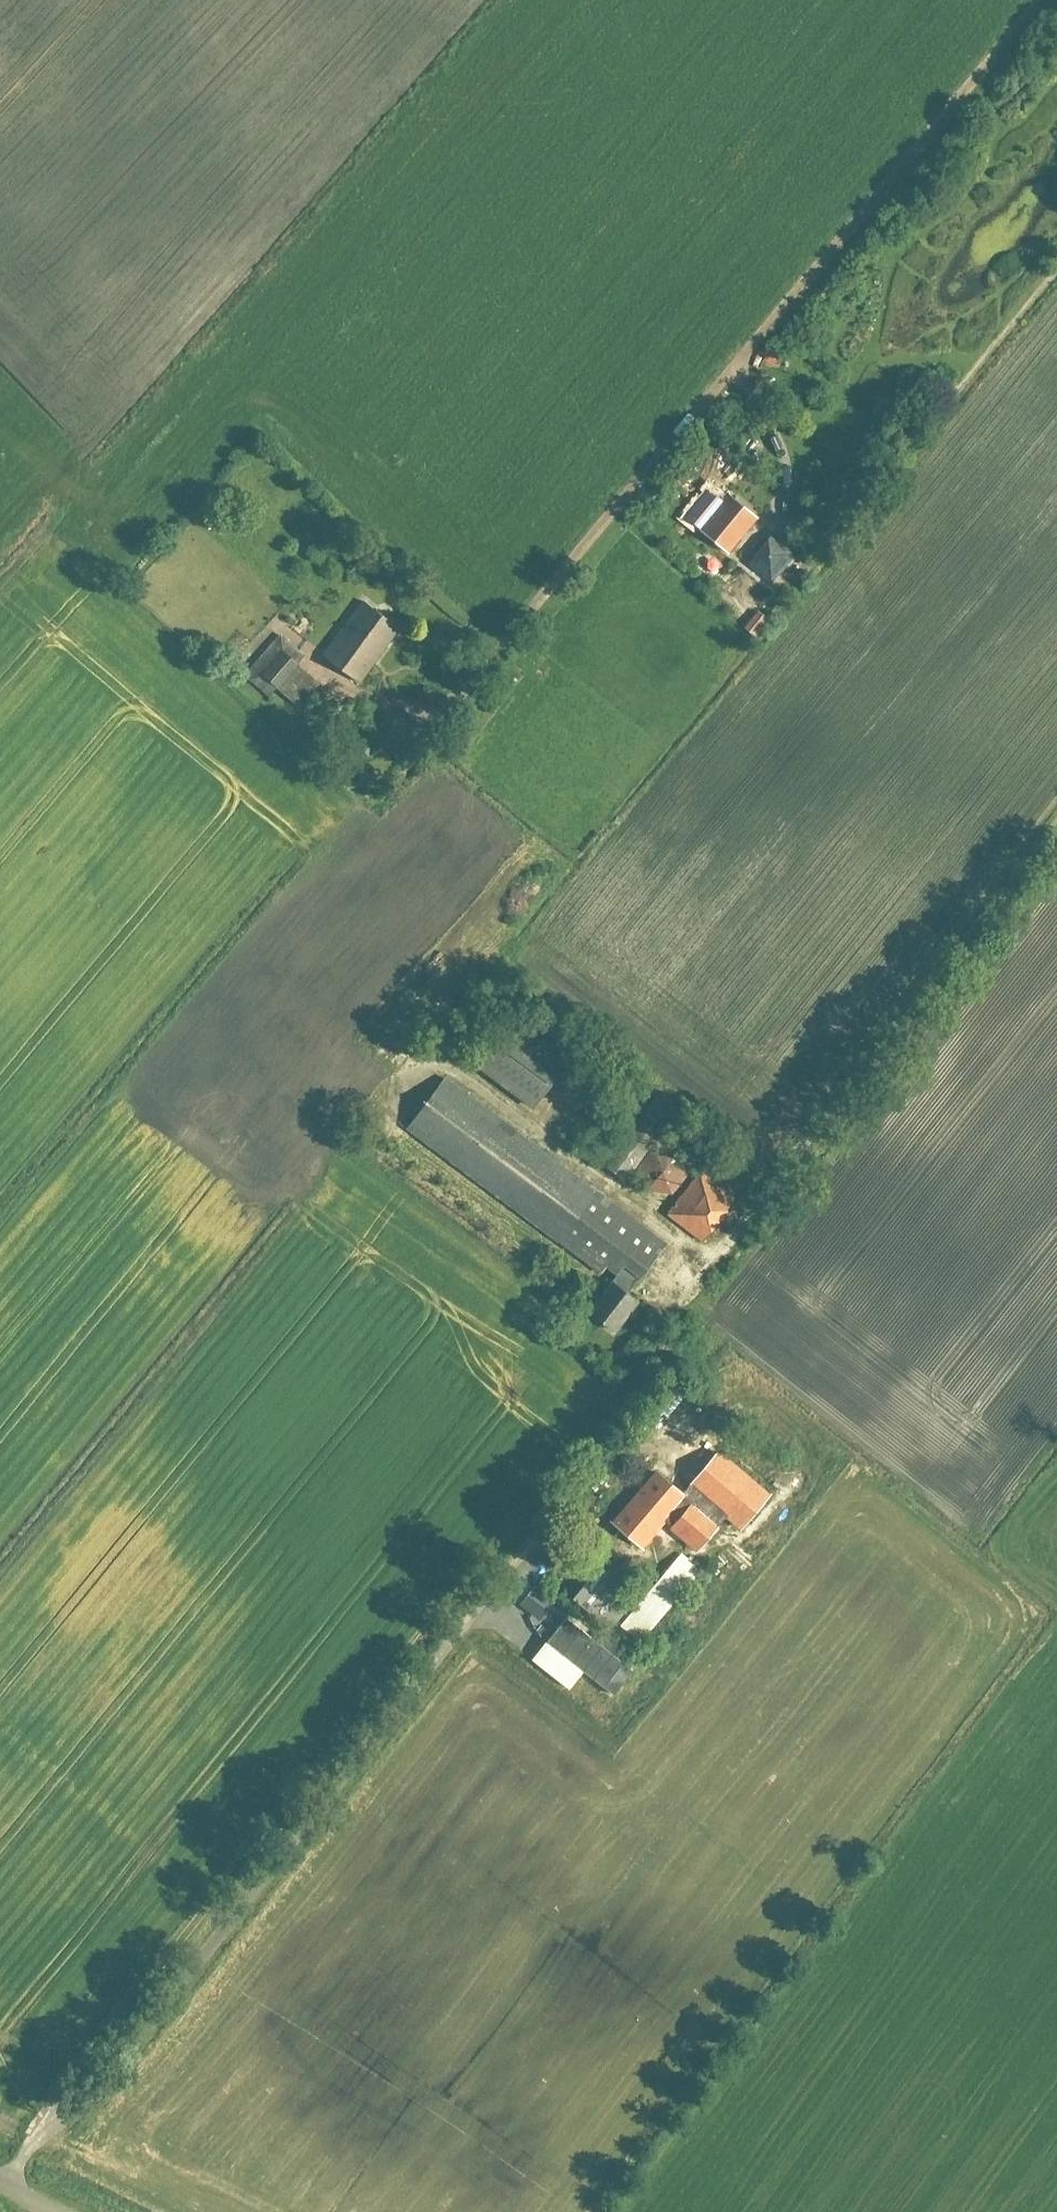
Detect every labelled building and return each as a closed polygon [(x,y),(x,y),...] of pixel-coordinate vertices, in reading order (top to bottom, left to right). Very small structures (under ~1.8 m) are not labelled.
[(729,552),(758,517),(728,493),(700,528),(729,552)] [(798,554),(774,532),(748,564),(773,584),(798,554)] [(360,682),(400,628),(364,602),(324,656),(360,682)] [(245,675),(269,697),(305,656),(282,635),(245,675)] [(532,1109),(572,1056),(518,1015),(478,1068),(532,1109)] [(614,1331),(638,1300),(629,1293),(641,1277),(642,1279),(668,1245),(443,1078),(407,1127),(561,1241),(602,1272),(610,1262),(621,1271),(612,1282),(614,1284),(591,1313),(614,1331)] [(625,1182),(680,1113),(657,1095),(658,1094),(641,1080),(586,1151),(625,1182)] [(673,1194),(689,1175),(680,1150),(654,1146),(638,1167),(647,1190),(673,1194)] [(668,1215),(702,1242),(736,1198),(701,1171),(668,1215)] [(656,1473),(614,1522),(643,1547),(664,1522),(697,1550),(717,1525),(714,1522),(722,1513),(740,1528),(768,1495),(718,1453),(690,1486),(694,1489),(686,1499),(656,1473)]
